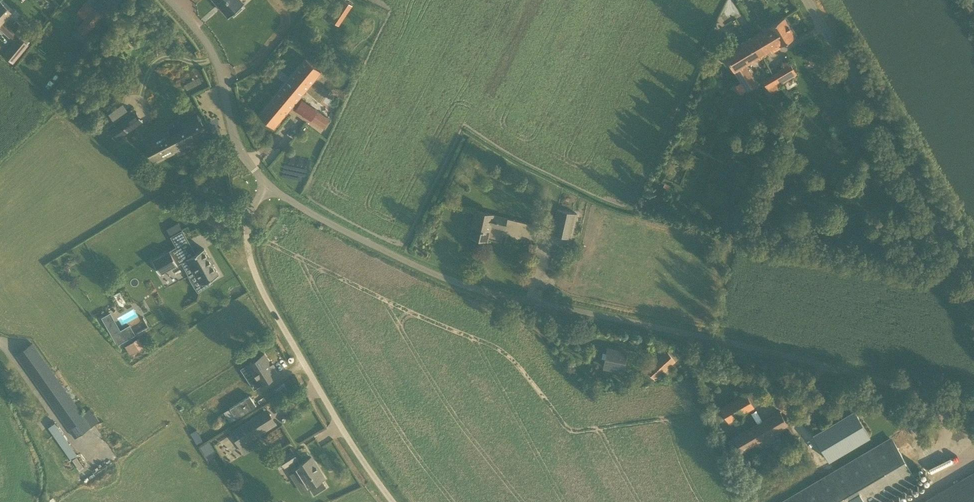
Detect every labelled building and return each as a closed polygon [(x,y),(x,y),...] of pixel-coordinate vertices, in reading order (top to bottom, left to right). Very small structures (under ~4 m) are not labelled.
[(242,8),(240,6),(244,3),(242,0),(214,0),(218,4),(222,8),(222,9),(229,17),(233,13),(234,14),(242,8)] [(339,25),(352,6),(344,0),(340,0),(326,20),(330,22),(331,20),(339,25)] [(13,13),(0,1),(0,28),(9,37),(20,26),(15,21),(13,24),(7,19),(13,13)] [(85,18),(78,27),(87,34),(102,15),(102,16),(103,15),(92,6),(84,17),(85,18)] [(756,34),(767,52),(779,46),(796,36),(784,17),(756,34)] [(724,53),(735,71),(736,73),(741,82),(746,90),(757,84),(747,67),(746,65),(767,52),(756,34),(724,53)] [(23,35),(21,38),(27,44),(28,43),(30,41),(23,35)] [(18,36),(8,48),(2,55),(12,64),(17,57),(28,45),(27,44),(21,38),(18,36)] [(259,115),(274,128),(321,71),(306,59),(301,65),(299,64),(276,91),(277,93),(259,115)] [(779,85),(797,74),(789,60),(783,64),(785,67),(773,74),(779,85)] [(779,85),(773,74),(763,81),(769,91),(779,85)] [(793,76),(784,82),(788,89),(797,83),(793,76)] [(187,89),(196,85),(193,80),(185,84),(187,89)] [(110,113),(114,119),(130,109),(126,103),(110,113)] [(330,118),(316,110),(310,119),(324,127),(330,118)] [(191,139),(206,131),(203,125),(197,115),(182,123),(183,125),(169,133),(168,130),(145,141),(146,142),(151,139),(161,159),(156,162),(156,163),(175,153),(174,152),(180,149),(180,150),(193,143),(191,139)] [(126,118),(109,130),(109,131),(112,129),(118,138),(116,140),(133,128),(126,118)] [(757,154),(751,166),(757,169),(763,157),(757,154)] [(827,199),(822,205),(827,210),(833,204),(827,199)] [(547,222),(546,227),(545,233),(552,234),(571,238),(577,214),(558,209),(554,224),(547,222)] [(472,221),(474,221),(471,236),(487,240),(491,226),(504,229),(507,218),(493,215),(475,210),(472,221)] [(189,257),(182,245),(175,232),(172,234),(170,235),(177,247),(153,261),(160,274),(181,262),(186,259),(189,257)] [(196,271),(203,283),(219,275),(204,248),(186,259),(194,273),(196,271)] [(121,332),(112,337),(117,345),(126,340),(121,332)] [(134,353),(138,350),(133,341),(128,344),(134,353)] [(76,438),(91,427),(83,415),(35,347),(20,356),(19,358),(76,438)] [(623,371),(627,352),(608,348),(604,367),(623,371)] [(675,360),(667,351),(647,370),(655,379),(675,360)] [(277,374),(272,367),(269,362),(264,354),(248,365),(261,385),(277,374)] [(747,392),(720,408),(729,422),(755,406),(747,392)] [(854,410),(814,434),(829,460),(870,436),(854,410)] [(788,424),(780,411),(727,441),(735,456),(755,444),(756,446),(759,444),(758,442),(788,424)] [(231,432),(240,446),(267,429),(258,415),(231,432)] [(57,422),(49,427),(72,460),(79,454),(57,422)] [(916,482),(907,467),(920,459),(929,475),(963,454),(949,431),(929,443),(917,423),(890,438),(782,501),(882,501),(916,482)] [(280,427),(276,430),(283,438),(287,435),(280,427)] [(196,430),(190,433),(196,443),(197,444),(203,441),(196,430)] [(206,456),(215,451),(209,441),(200,446),(206,456)] [(295,467),(297,470),(290,474),(301,493),(310,488),(314,495),(327,487),(322,480),(325,478),(311,457),(300,464),(297,459),(298,458),(293,451),(280,459),(285,467),(293,461),(296,467),(295,467)] [(82,470),(91,461),(88,458),(79,466),(82,470)] [(761,458),(747,477),(756,484),(770,465),(761,458)] [(924,501),(973,501),(973,473),(924,501)]
